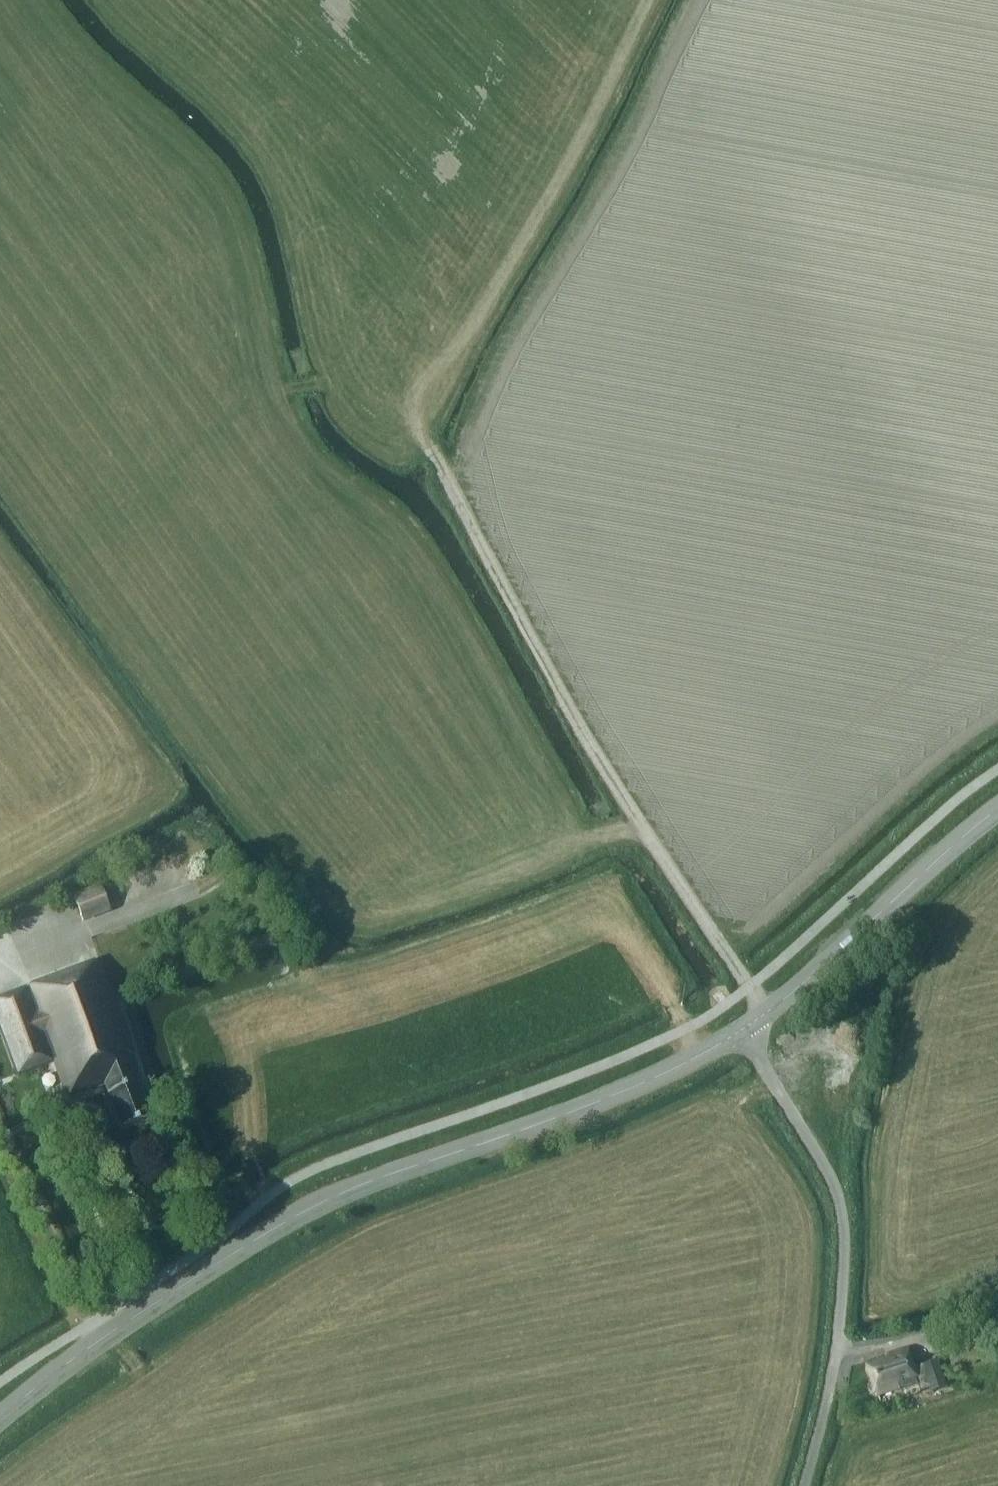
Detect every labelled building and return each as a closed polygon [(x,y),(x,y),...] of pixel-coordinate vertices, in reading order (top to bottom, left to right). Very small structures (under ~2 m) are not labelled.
[(72,896),(82,921),(109,911),(99,886),(72,896)] [(121,1128),(150,1118),(127,1055),(133,1053),(98,960),(0,997),(0,1034),(16,1077),(54,1062),(68,1099),(104,1085),(121,1128)] [(888,1353),(889,1358),(868,1366),(878,1395),(917,1382),(912,1369),(905,1347),(888,1353)] [(939,1360),(912,1369),(917,1382),(918,1382),(921,1391),(930,1388),(932,1393),(948,1387),(939,1360)]
